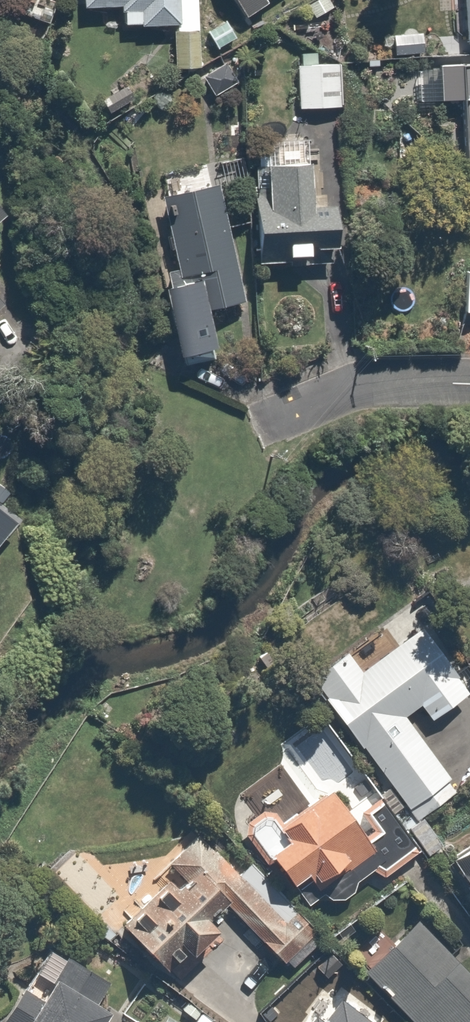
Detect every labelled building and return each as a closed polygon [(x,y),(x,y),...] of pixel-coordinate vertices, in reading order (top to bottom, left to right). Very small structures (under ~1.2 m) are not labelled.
[(145,27),(176,26),(177,67),(201,66),(199,0),(85,0),(85,8),(124,7),(124,13),(127,13),(127,25),(145,25),(145,27)] [(248,18),(269,4),(266,0),(236,0),(248,18)] [(460,40),(469,40),(469,0),(460,0),(460,40)] [(237,38),(228,22),(210,32),(220,48),(237,38)] [(418,31),(388,33),(390,59),(420,57),(418,31)] [(337,62),(293,65),(296,108),(339,105),(337,62)] [(469,157),(469,64),(456,65),(460,157),(469,157)] [(276,268),(308,267),(308,260),(328,259),(327,200),(310,201),(310,162),(260,163),(261,202),(251,202),(252,261),(276,260),(276,268)] [(158,285),(174,365),(217,356),(207,308),(242,301),(217,180),(155,192),(173,282),(158,285)] [(460,314),(469,315),(469,273),(463,272),(460,314)] [(15,525),(0,513),(0,544),(15,525)] [(467,692),(420,624),(360,666),(348,649),(312,674),(328,697),(326,699),(359,747),(361,745),(413,821),(457,791),(401,710),(414,701),(427,720),(467,692)] [(305,873),(315,889),(370,851),(382,868),(412,847),(377,794),(359,807),(373,828),(361,836),(325,782),(290,806),(278,790),(237,818),(284,887),(305,873)] [(302,942),(194,828),(163,856),(183,877),(171,888),(164,881),(118,925),(162,971),(166,967),(180,982),(226,938),(204,915),(220,900),(280,963),(302,942)] [(443,856),(469,900),(469,839),(443,856)] [(415,915),(359,971),(409,1021),(469,1021),(469,971),(415,915)] [(19,1021),(103,1021),(111,1010),(92,997),(102,981),(50,946),(31,973),(45,982),(19,1021)] [(201,1011),(193,1021),(216,1021),(201,1011)]
